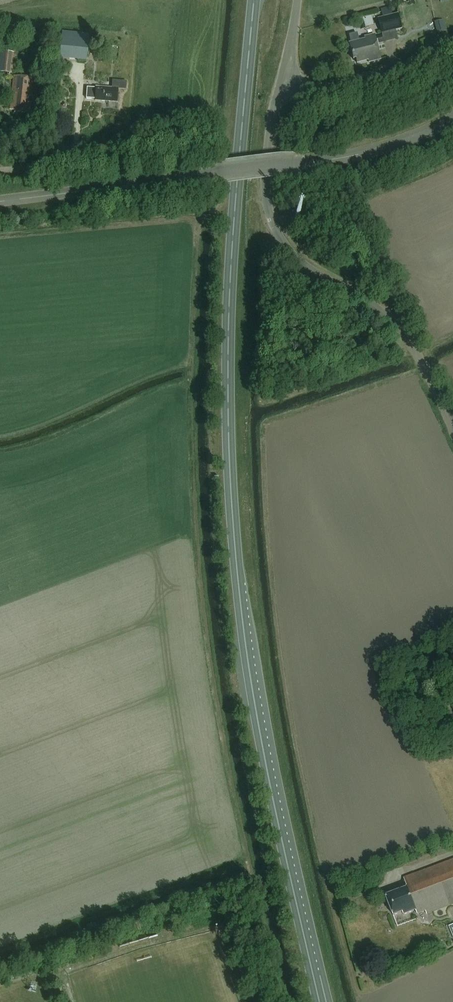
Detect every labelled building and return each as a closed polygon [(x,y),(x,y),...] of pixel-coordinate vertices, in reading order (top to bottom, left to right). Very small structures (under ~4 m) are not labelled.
[(382,38),(375,39),(376,44),(398,39),(396,30),(401,29),(398,14),(378,19),(382,38)] [(443,21),(435,23),(437,32),(445,30),(443,21)] [(87,63),(89,36),(63,34),(60,60),(87,63)] [(374,35),(365,38),(365,40),(349,44),(353,60),(356,59),(357,64),(368,61),(369,63),(380,60),(376,44),(375,39),(374,35)] [(15,53),(1,52),(0,65),(0,74),(14,75),(15,53)] [(29,113),(33,80),(14,78),(11,110),(15,111),(15,113),(24,114),(24,113),(29,113)] [(126,81),(112,81),(112,88),(95,88),(95,89),(87,88),(86,99),(95,100),(95,102),(117,103),(118,90),(126,90),(126,81)] [(404,878),(407,888),(386,896),(394,916),(403,912),(404,915),(416,910),(418,914),(426,911),(427,914),(452,904),(452,859),(404,878)]
